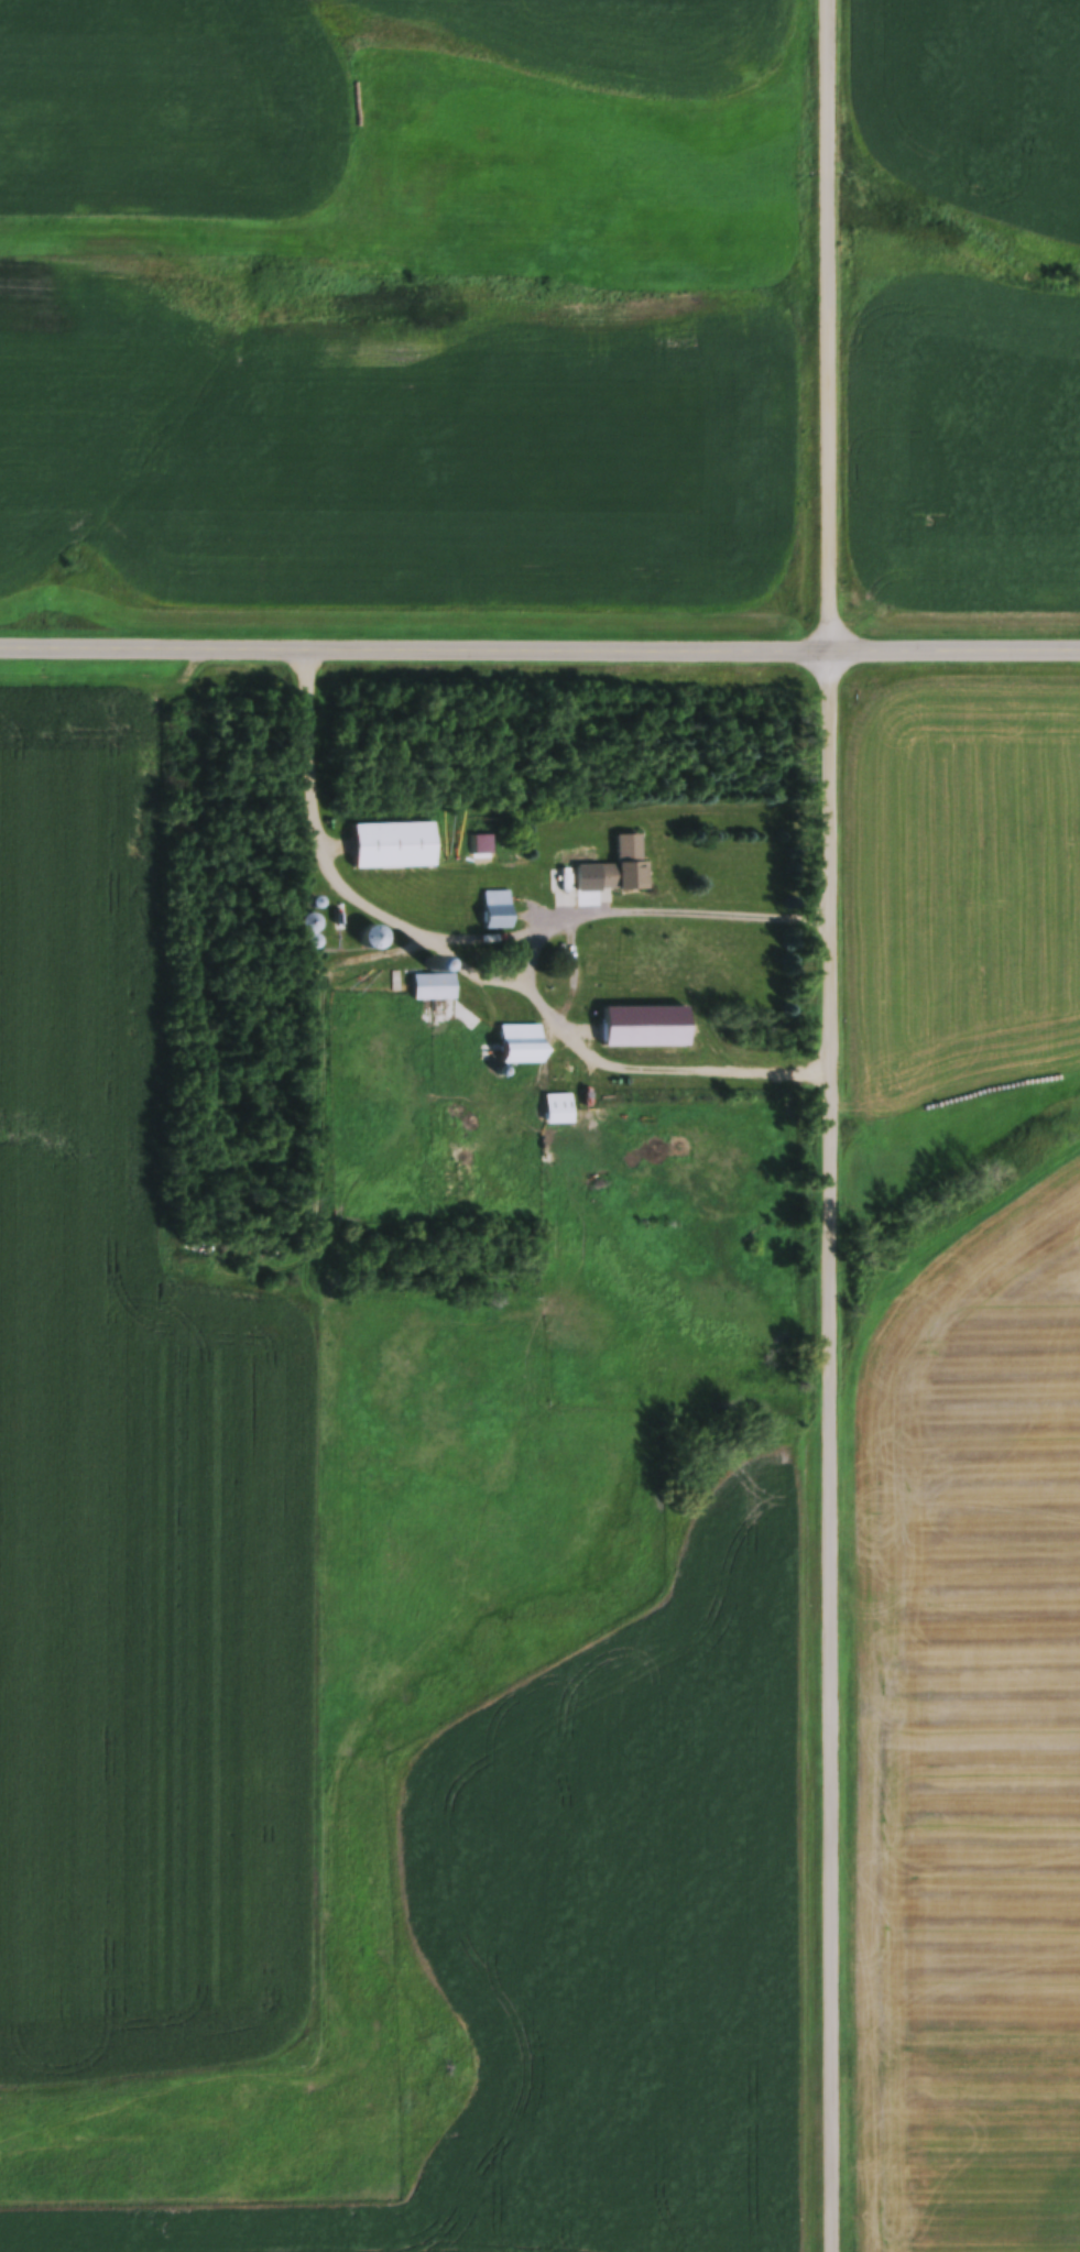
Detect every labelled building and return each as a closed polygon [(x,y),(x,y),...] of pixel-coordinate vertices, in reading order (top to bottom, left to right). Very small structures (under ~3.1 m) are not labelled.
[(353,856),(352,815),(429,811),(430,854),(353,856)] [(644,835),(617,835),(618,865),(597,865),(597,890),(652,889),(652,867),(644,867),(644,835)] [(539,871),(539,892),(552,892),(552,908),(574,908),(574,871),(539,871)] [(480,893),(480,930),(513,930),(513,893),(480,893)] [(412,964),(451,962),(452,990),(413,992),(412,964)] [(601,994),(683,993),(684,1035),(601,1035),(601,994)] [(499,1051),(499,1015),(537,1014),(538,1050),(499,1051)] [(544,1084),(570,1084),(570,1115),(544,1115),(544,1084)]
